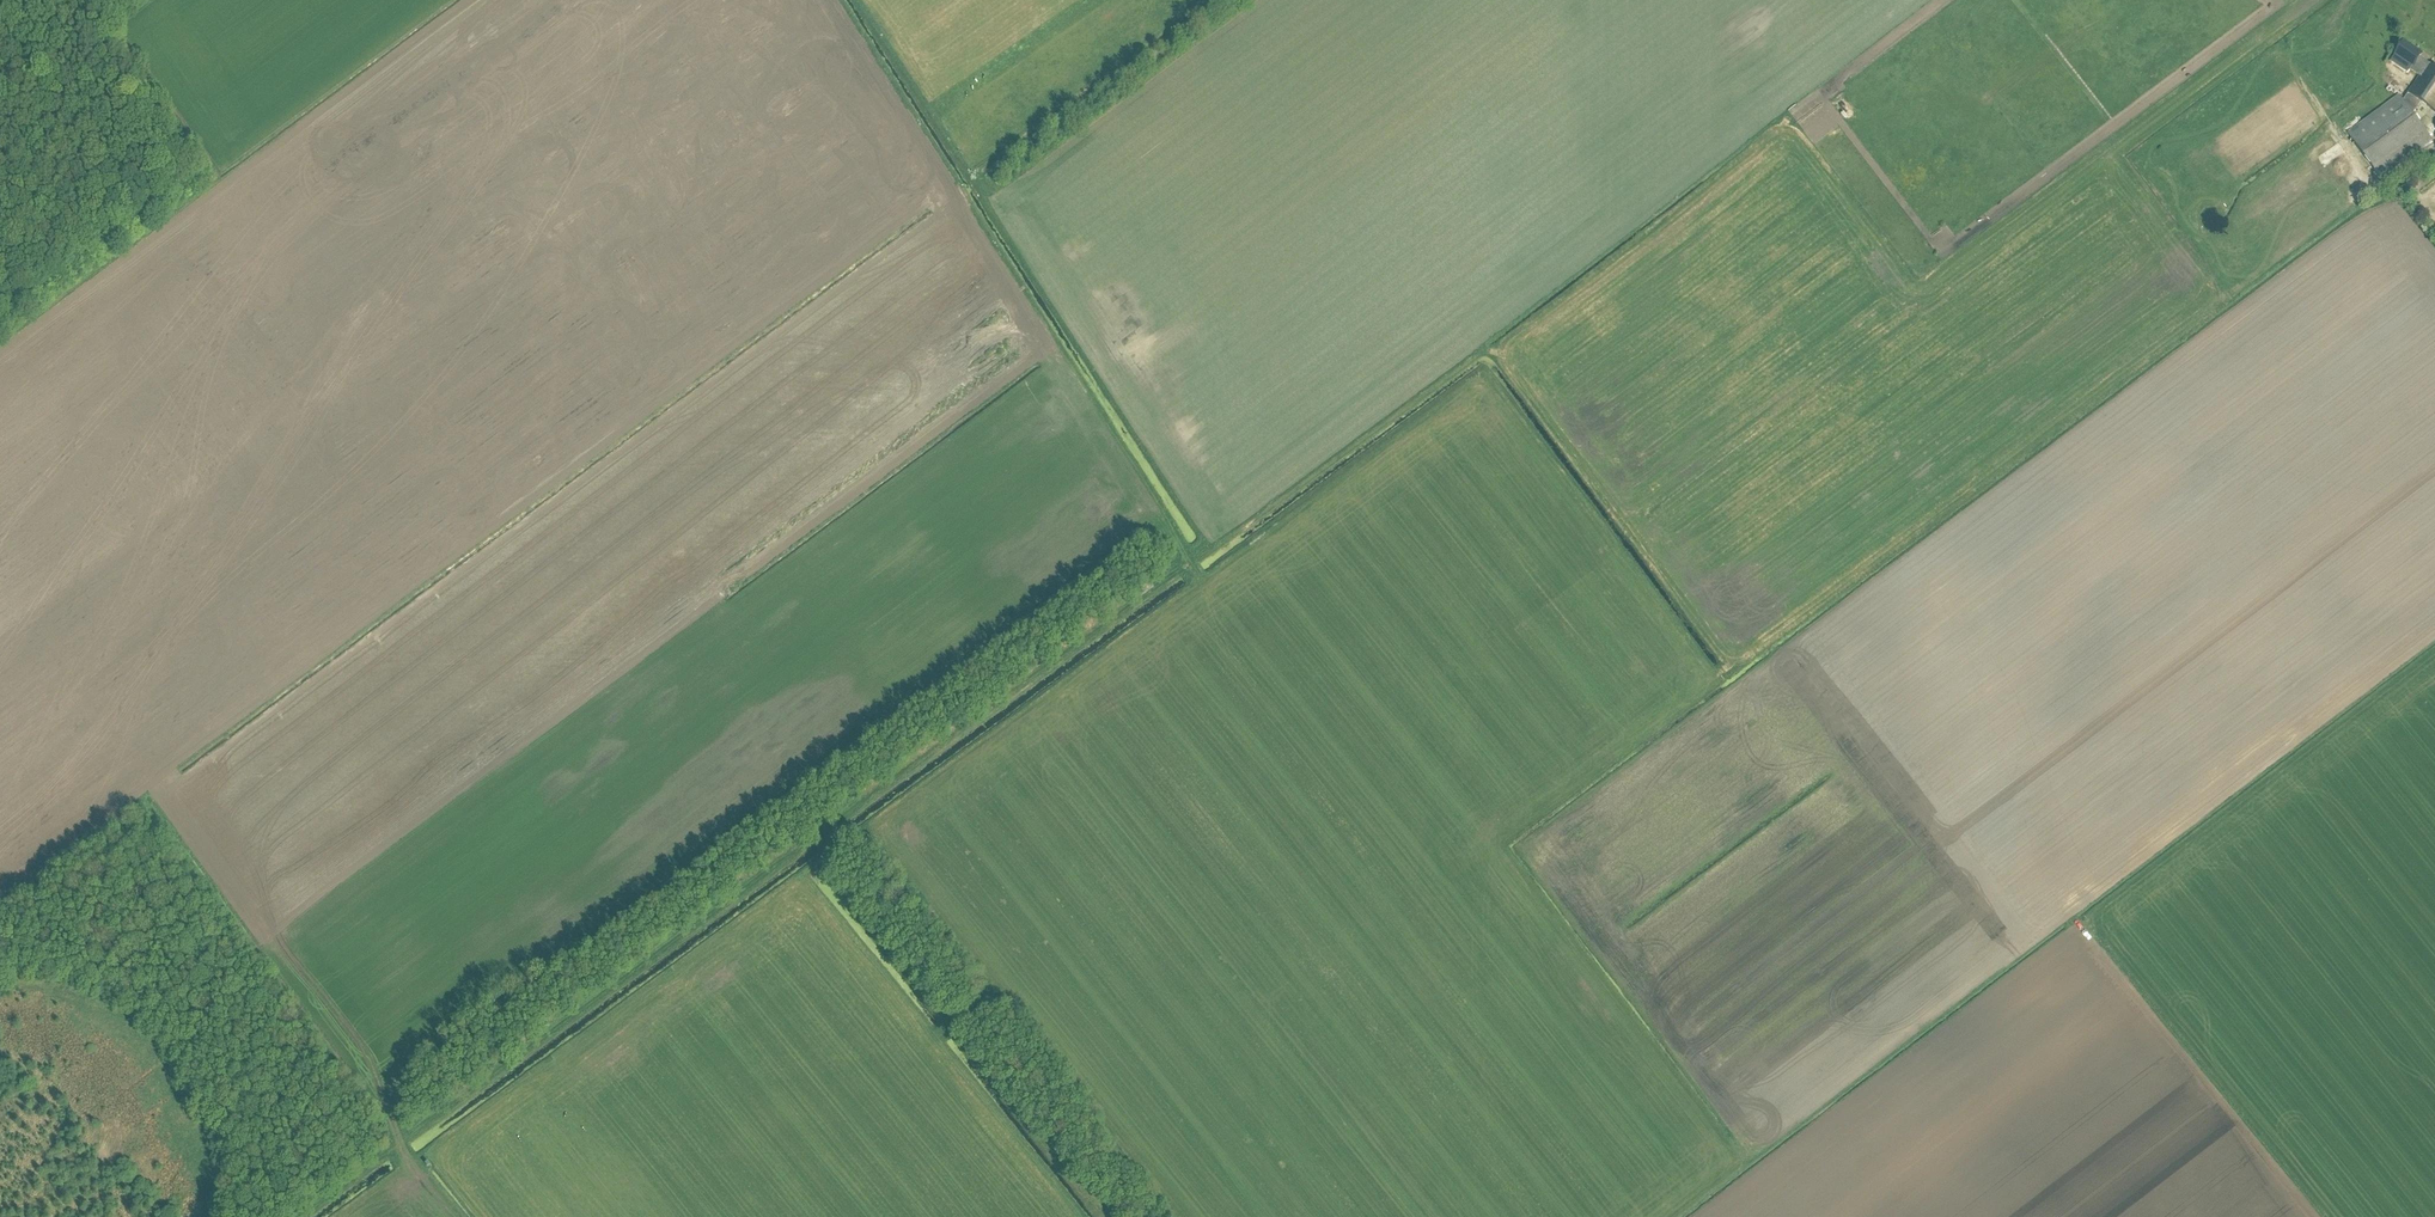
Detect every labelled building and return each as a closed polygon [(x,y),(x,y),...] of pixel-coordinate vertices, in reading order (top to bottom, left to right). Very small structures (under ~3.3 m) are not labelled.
[(2419,77),(2402,102),(2398,96),(2347,134),(2380,179),(2431,141),(2413,117),(2421,104),(2434,114),(2434,70),(2428,65),(2419,59),(2421,55),(2405,44),(2396,57),(2412,68),(2410,70),(2419,77)] [(2393,71),(2389,77),(2402,84),(2411,68),(2385,53),(2379,63),(2393,71)]
